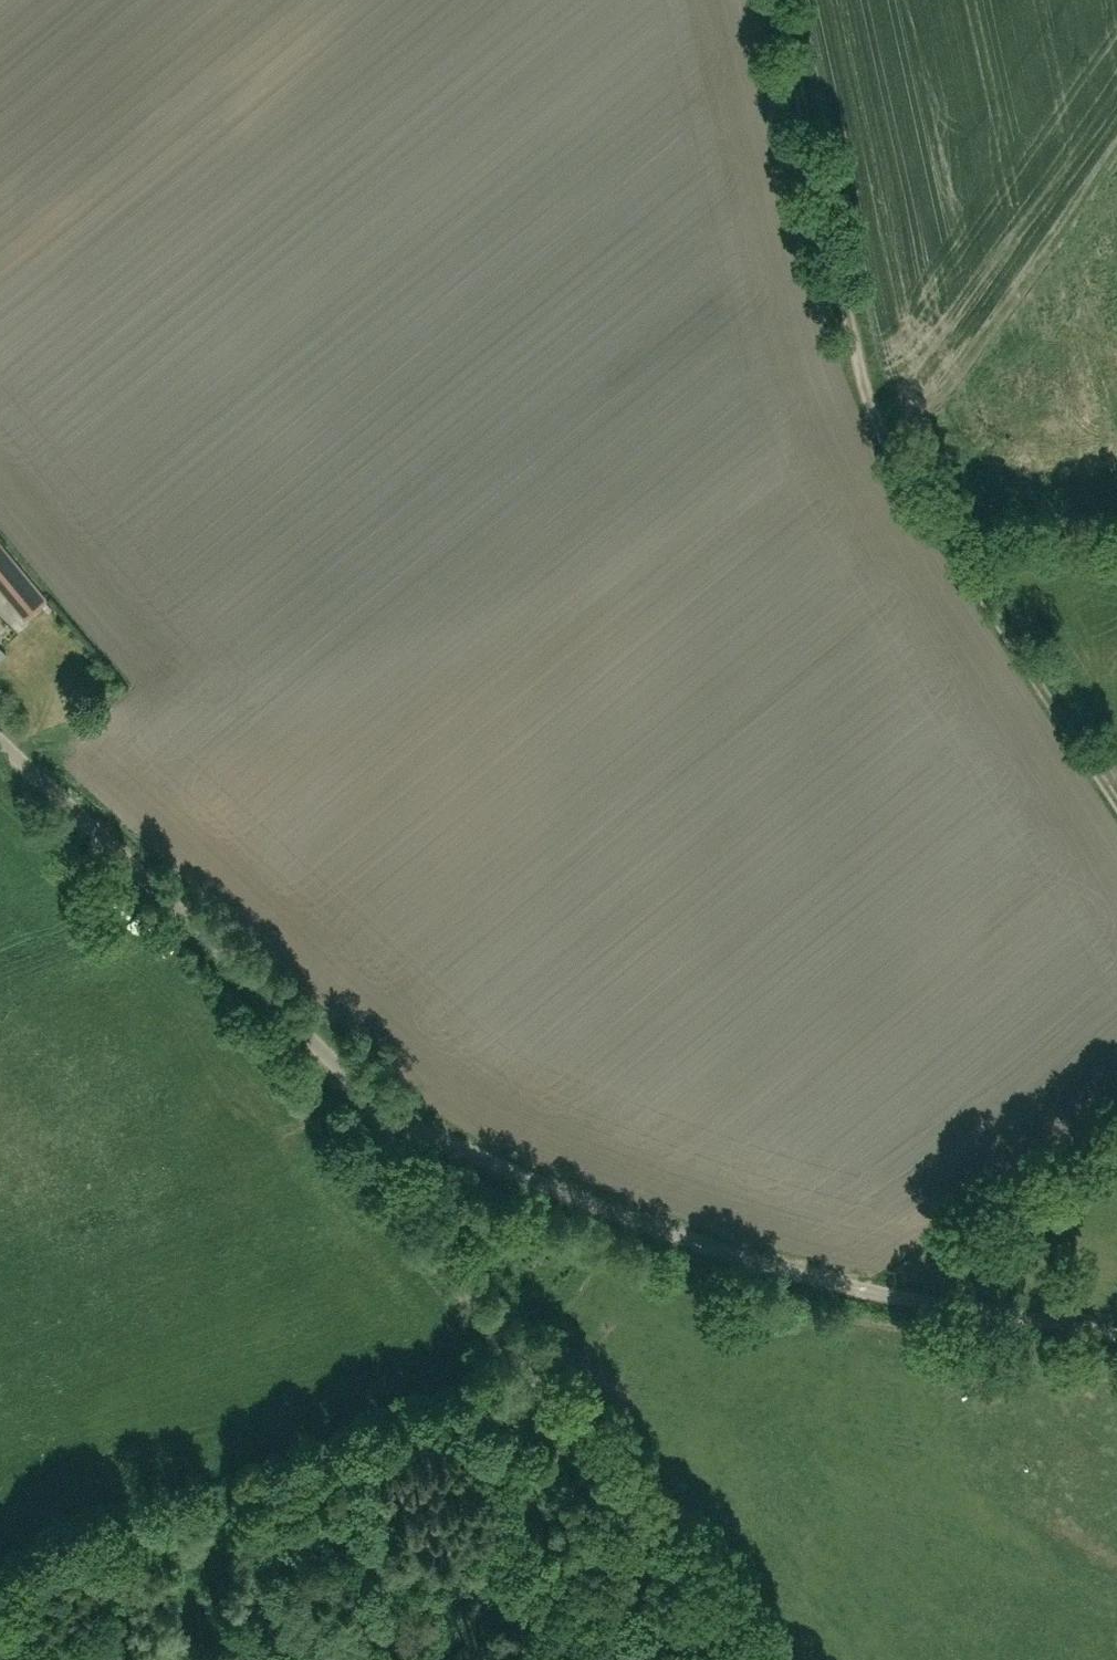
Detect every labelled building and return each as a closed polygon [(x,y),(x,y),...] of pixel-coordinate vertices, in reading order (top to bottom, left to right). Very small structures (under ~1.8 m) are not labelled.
[(0,547),(0,588),(26,618),(51,597),(5,543),(0,547)]
